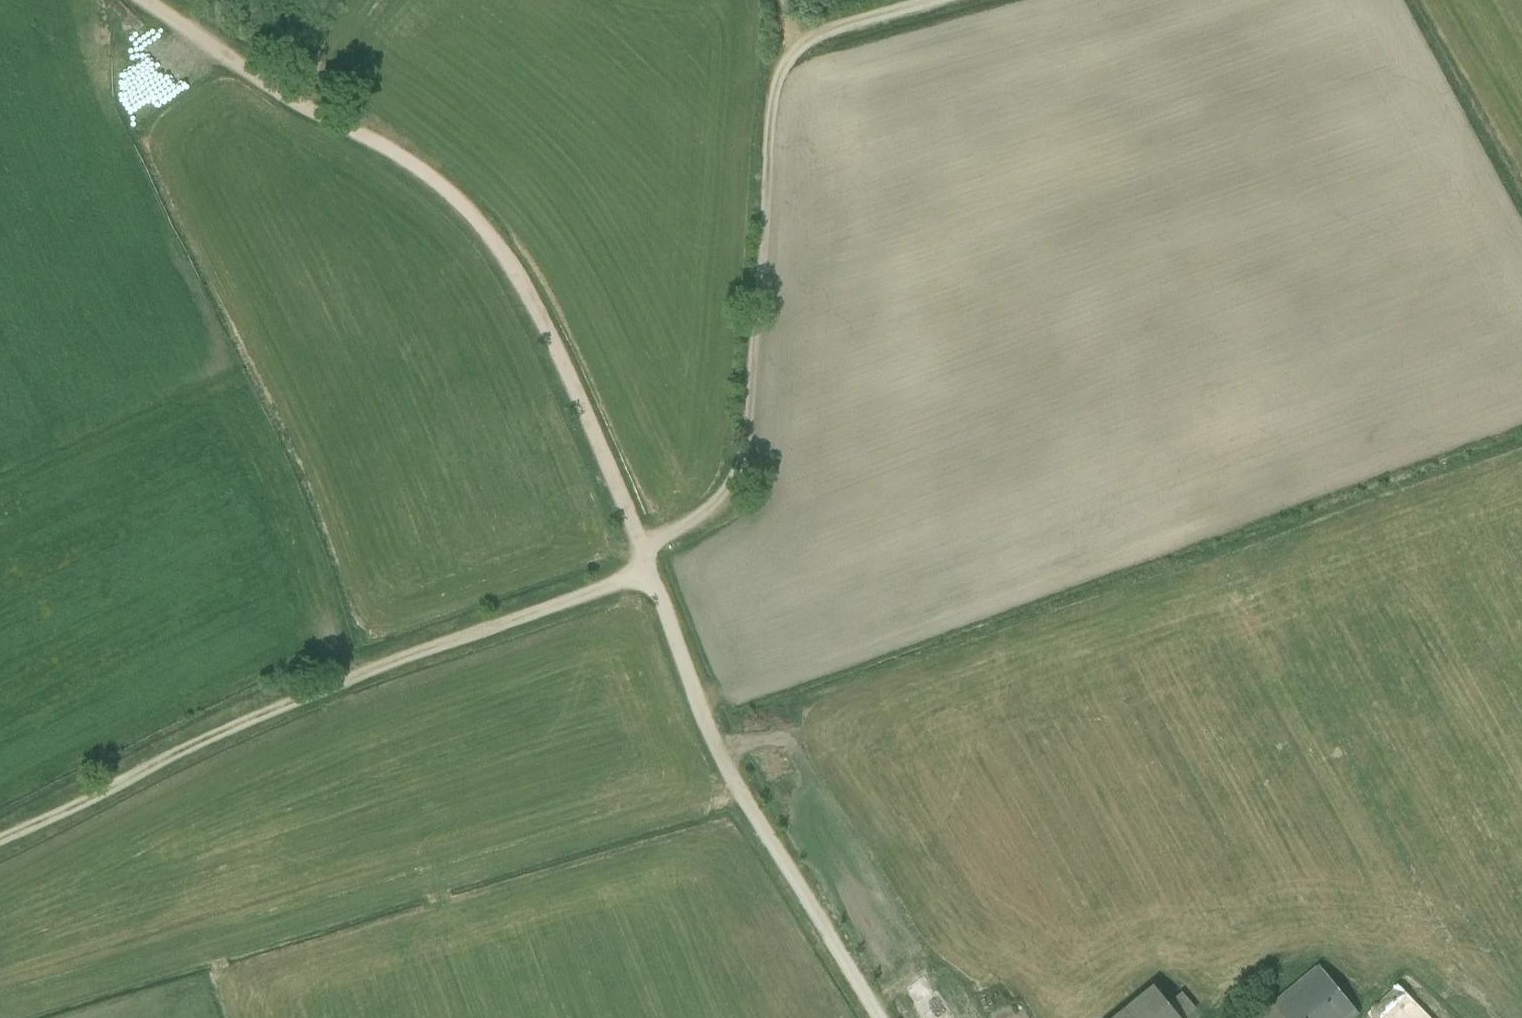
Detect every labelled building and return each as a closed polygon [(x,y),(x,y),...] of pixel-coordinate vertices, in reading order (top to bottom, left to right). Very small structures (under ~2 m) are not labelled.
[(1255,1017),(1356,1017),(1359,1016),(1318,965),(1255,1017)] [(1169,1004),(1154,986),(1115,1017),(1180,1017),(1169,1004)] [(1180,1017),(1188,1017),(1197,1010),(1182,993),(1169,1004),(1180,1017)]
